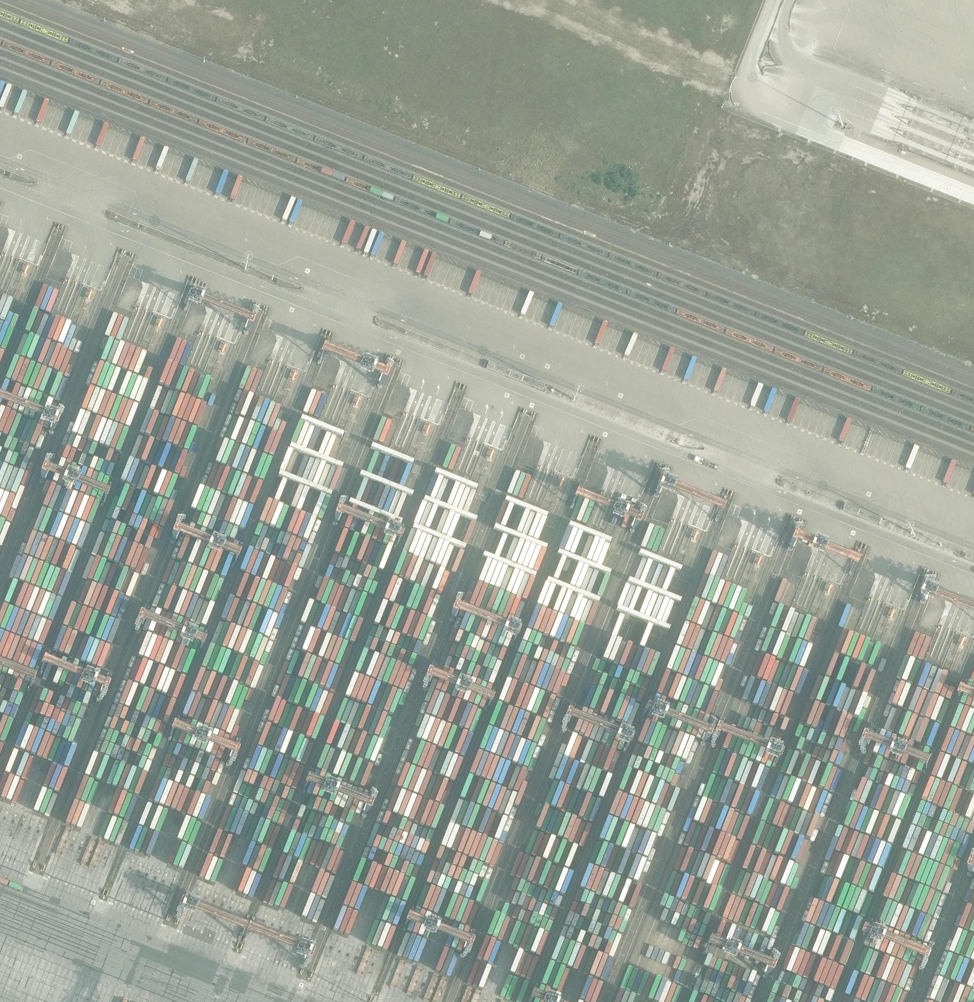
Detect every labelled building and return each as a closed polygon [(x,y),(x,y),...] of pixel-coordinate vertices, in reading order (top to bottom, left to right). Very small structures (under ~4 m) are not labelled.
[(33,310),(26,330),(32,332),(33,327),(38,329),(36,335),(43,337),(50,315),(33,310)] [(47,341),(69,347),(75,324),(55,318),(54,321),(57,322),(54,334),(49,333),(47,341)] [(117,366),(123,343),(107,339),(101,362),(117,366)] [(256,390),(262,371),(256,369),(255,374),(251,373),(247,387),(256,390)] [(13,409),(19,386),(14,385),(9,408),(13,409)] [(235,414),(244,418),(276,419),(281,407),(245,392),(243,392),(235,412),(235,414)] [(34,403),(37,395),(32,393),(29,401),(34,403)] [(177,406),(177,417),(198,417),(198,400),(182,400),(182,406),(177,406)]
